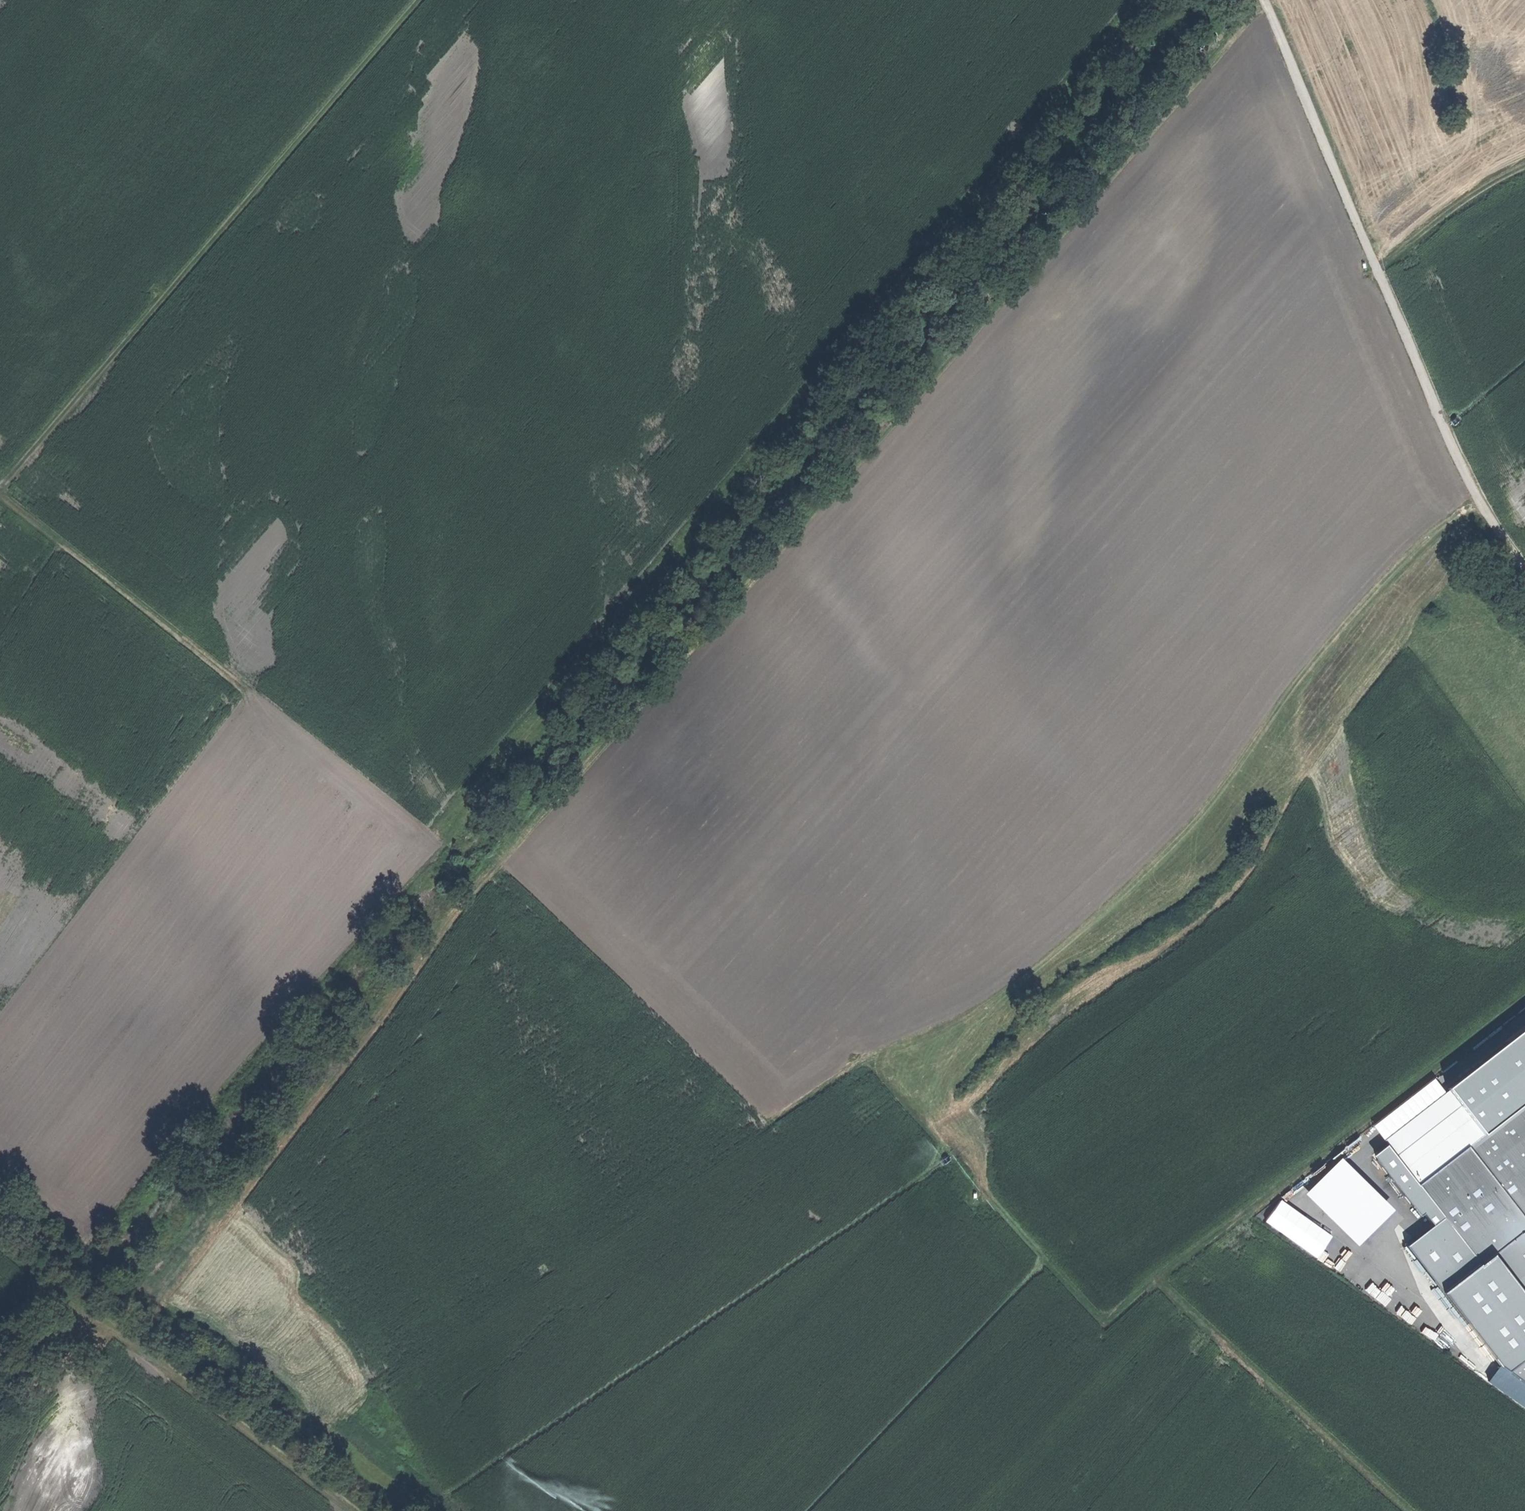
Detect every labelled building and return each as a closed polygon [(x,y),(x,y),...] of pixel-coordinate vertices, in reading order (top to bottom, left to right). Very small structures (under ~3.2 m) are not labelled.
[(1468,1106),(1487,1131),(1524,1101),(1524,1029),(1453,1085),(1468,1106)] [(1481,1265),(1524,1230),(1524,1101),(1487,1131),(1418,1184),(1481,1265)] [(1399,1159),(1418,1184),(1487,1131),(1468,1106),(1399,1159)] [(1481,1265),(1469,1274),(1511,1329),(1497,1341),(1505,1350),(1520,1338),(1524,1344),(1524,1230),(1481,1265)] [(1524,1384),(1524,1357),(1507,1371),(1524,1384)]
